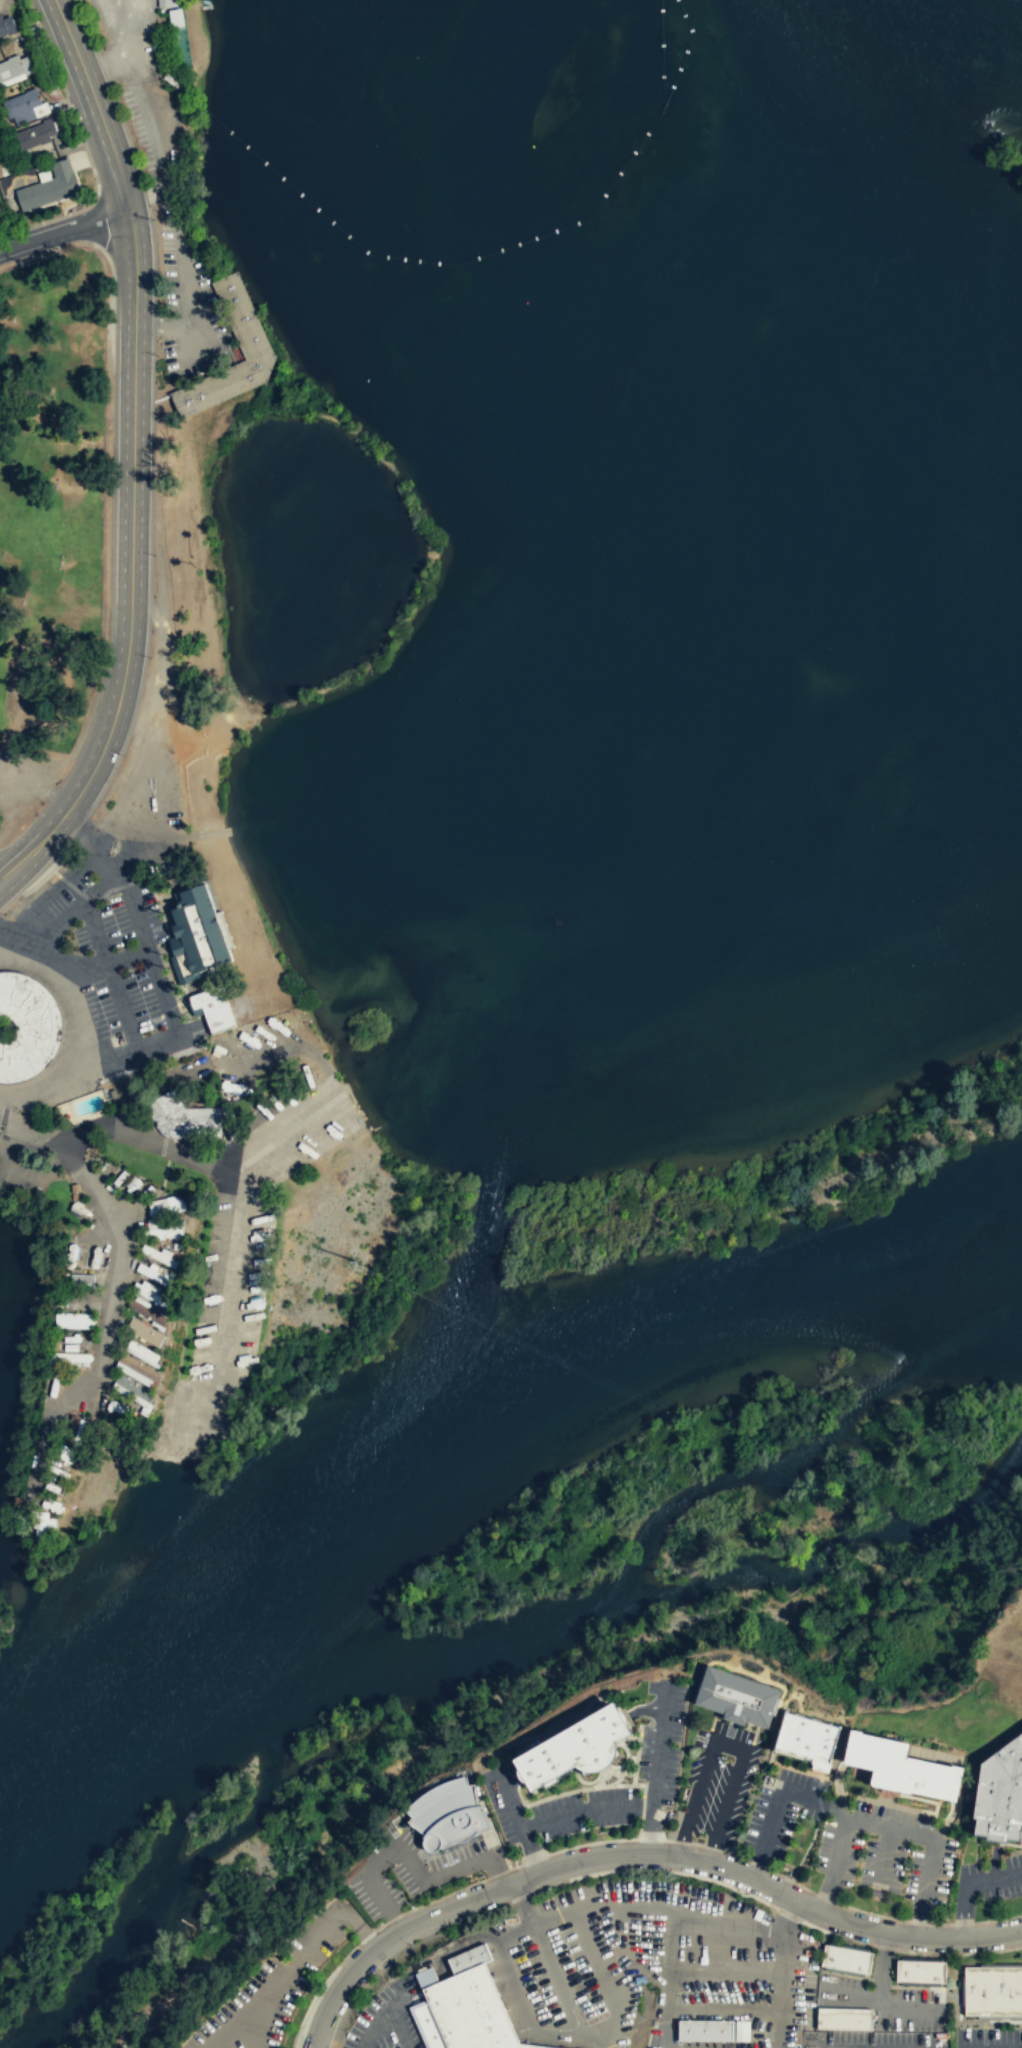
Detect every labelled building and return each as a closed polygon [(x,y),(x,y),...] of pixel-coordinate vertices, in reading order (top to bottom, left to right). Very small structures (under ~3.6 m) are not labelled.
[(170,0),(158,0),(158,7),(165,8),(171,7),(170,0)] [(184,28),(181,8),(168,10),(171,30),(184,28)] [(7,32),(0,35),(0,15),(2,18),(10,15),(17,30),(7,34),(7,32)] [(23,72),(0,81),(0,61),(17,55),(19,58),(27,55),(33,71),(24,74),(23,72)] [(35,118),(16,125),(13,117),(8,118),(1,101),(35,88),(41,103),(32,107),(35,118)] [(51,116),(41,120),(42,122),(14,132),(20,150),(50,139),(48,135),(57,132),(51,116)] [(68,157),(50,163),(54,177),(15,189),(22,211),(79,192),(68,157)] [(277,355),(274,354),(243,283),(237,270),(215,280),(211,282),(217,296),(245,360),(169,393),(180,418),(200,411),(267,382),(275,359),(277,355)] [(232,960),(227,962),(228,966),(180,986),(169,957),(174,955),(168,938),(174,937),(171,926),(175,925),(169,904),(181,901),(179,893),(205,883),(232,960)] [(3,1082),(11,1082),(19,1081),(26,1078),(33,1075),(40,1071),(45,1066),(50,1060),(55,1053),(58,1046),(60,1039),(61,1031),(61,1023),(61,1016),(59,1008),(55,1001),(51,994),(46,988),(41,983),(34,978),(27,975),(20,972),(12,971),(4,970),(0,970),(0,1082),(3,1082)] [(237,1025),(222,985),(189,996),(193,1010),(203,1007),(213,1034),(237,1025)] [(223,1138),(223,1109),(180,1109),(180,1097),(153,1097),(153,1138),(223,1138)] [(125,1177),(116,1172),(110,1184),(119,1189),(125,1177)] [(148,1198),(147,1238),(182,1239),(183,1218),(183,1199),(148,1198)] [(175,1270),(179,1260),(144,1244),(139,1253),(175,1270)] [(170,1288),(174,1278),(139,1263),(135,1272),(170,1288)] [(69,1285),(93,1285),(93,1275),(69,1275),(69,1285)] [(132,1292),(170,1309),(174,1298),(136,1281),(132,1292)] [(165,1330),(170,1321),(132,1299),(126,1308),(165,1330)] [(94,1313),(54,1313),(54,1328),(94,1328),(94,1313)] [(157,1348),(164,1336),(132,1317),(125,1329),(157,1348)] [(62,1346),(86,1346),(87,1336),(63,1335),(62,1346)] [(155,1369),(162,1358),(130,1340),(124,1351),(155,1369)] [(47,1366),(89,1366),(89,1354),(47,1354),(47,1366)] [(158,1374),(122,1354),(115,1366),(151,1387),(158,1374)] [(43,1396),(58,1398),(61,1375),(46,1373),(43,1396)] [(139,1413),(146,1417),(157,1397),(119,1374),(111,1387),(144,1406),(139,1413)] [(780,1689),(706,1666),(693,1708),(768,1731),(780,1689)] [(511,1755),(529,1793),(582,1768),(585,1776),(623,1759),(616,1744),(632,1737),(618,1706),(511,1755)] [(778,1749),(816,1760),(814,1767),(829,1772),(842,1728),(789,1713),(778,1749)] [(907,1741),(860,1731),(859,1729),(848,1726),(841,1761),(871,1767),(867,1780),(869,1783),(908,1792),(910,1790),(954,1800),(961,1765),(950,1763),(949,1764),(904,1754),(907,1741)] [(1021,1824),(1021,1729),(979,1761),(972,1816),(975,1816),(972,1833),(984,1835),(983,1838),(997,1841),(1006,1842),(1006,1838),(1019,1840),(1021,1824)] [(490,1836),(476,1784),(469,1786),(468,1781),(407,1797),(422,1854),(490,1836)] [(869,1976),(872,1951),(824,1944),(820,1969),(869,1976)] [(944,1983),(945,1961),(896,1959),(895,1980),(944,1983)] [(520,2042),(570,2047),(427,2047),(409,2006),(427,1999),(422,1988),(485,1961),(516,2033),(520,2042)] [(963,1966),(963,2015),(1021,2015),(1021,1966),(963,1966)] [(870,2030),(871,2008),(816,2007),(816,2028),(870,2030)] [(733,2043),(733,2022),(679,2022),(679,2043),(733,2043)] [(747,2022),(737,2022),(737,2041),(747,2041),(747,2022)]
